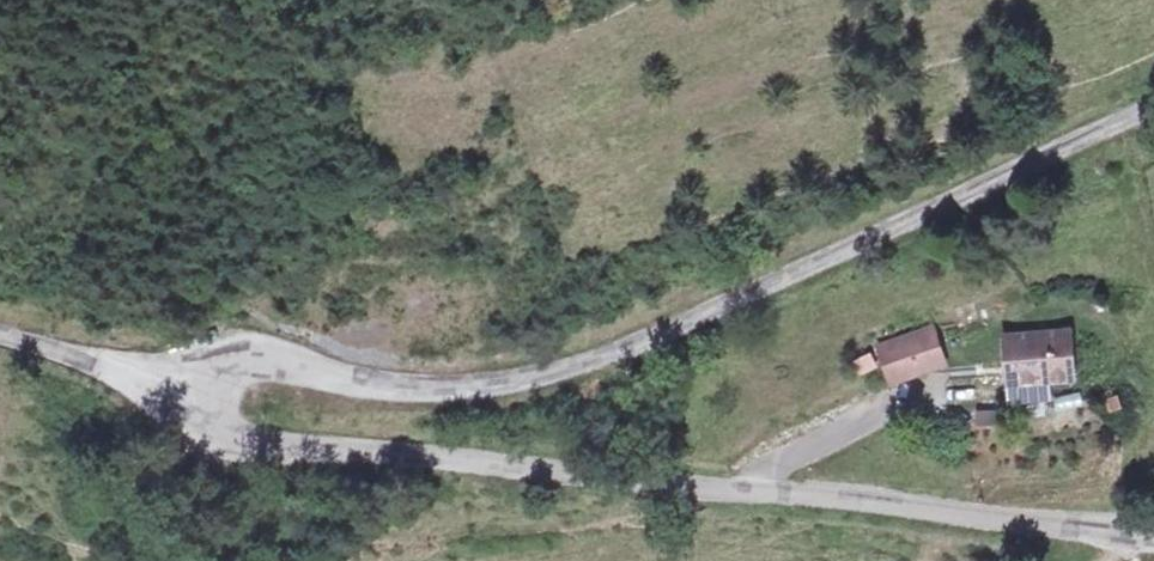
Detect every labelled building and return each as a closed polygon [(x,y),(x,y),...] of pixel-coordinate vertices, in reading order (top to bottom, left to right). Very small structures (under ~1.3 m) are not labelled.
[(1069,333),(1004,338),(1006,373),(1043,371),(1044,381),(1071,378),(1069,333)] [(936,339),(884,347),(893,386),(944,376),(936,339)] [(1043,371),(1006,373),(1008,384),(1044,381),(1043,371)] [(1053,397),(1055,411),(1083,408),(1081,393),(1053,397)]
